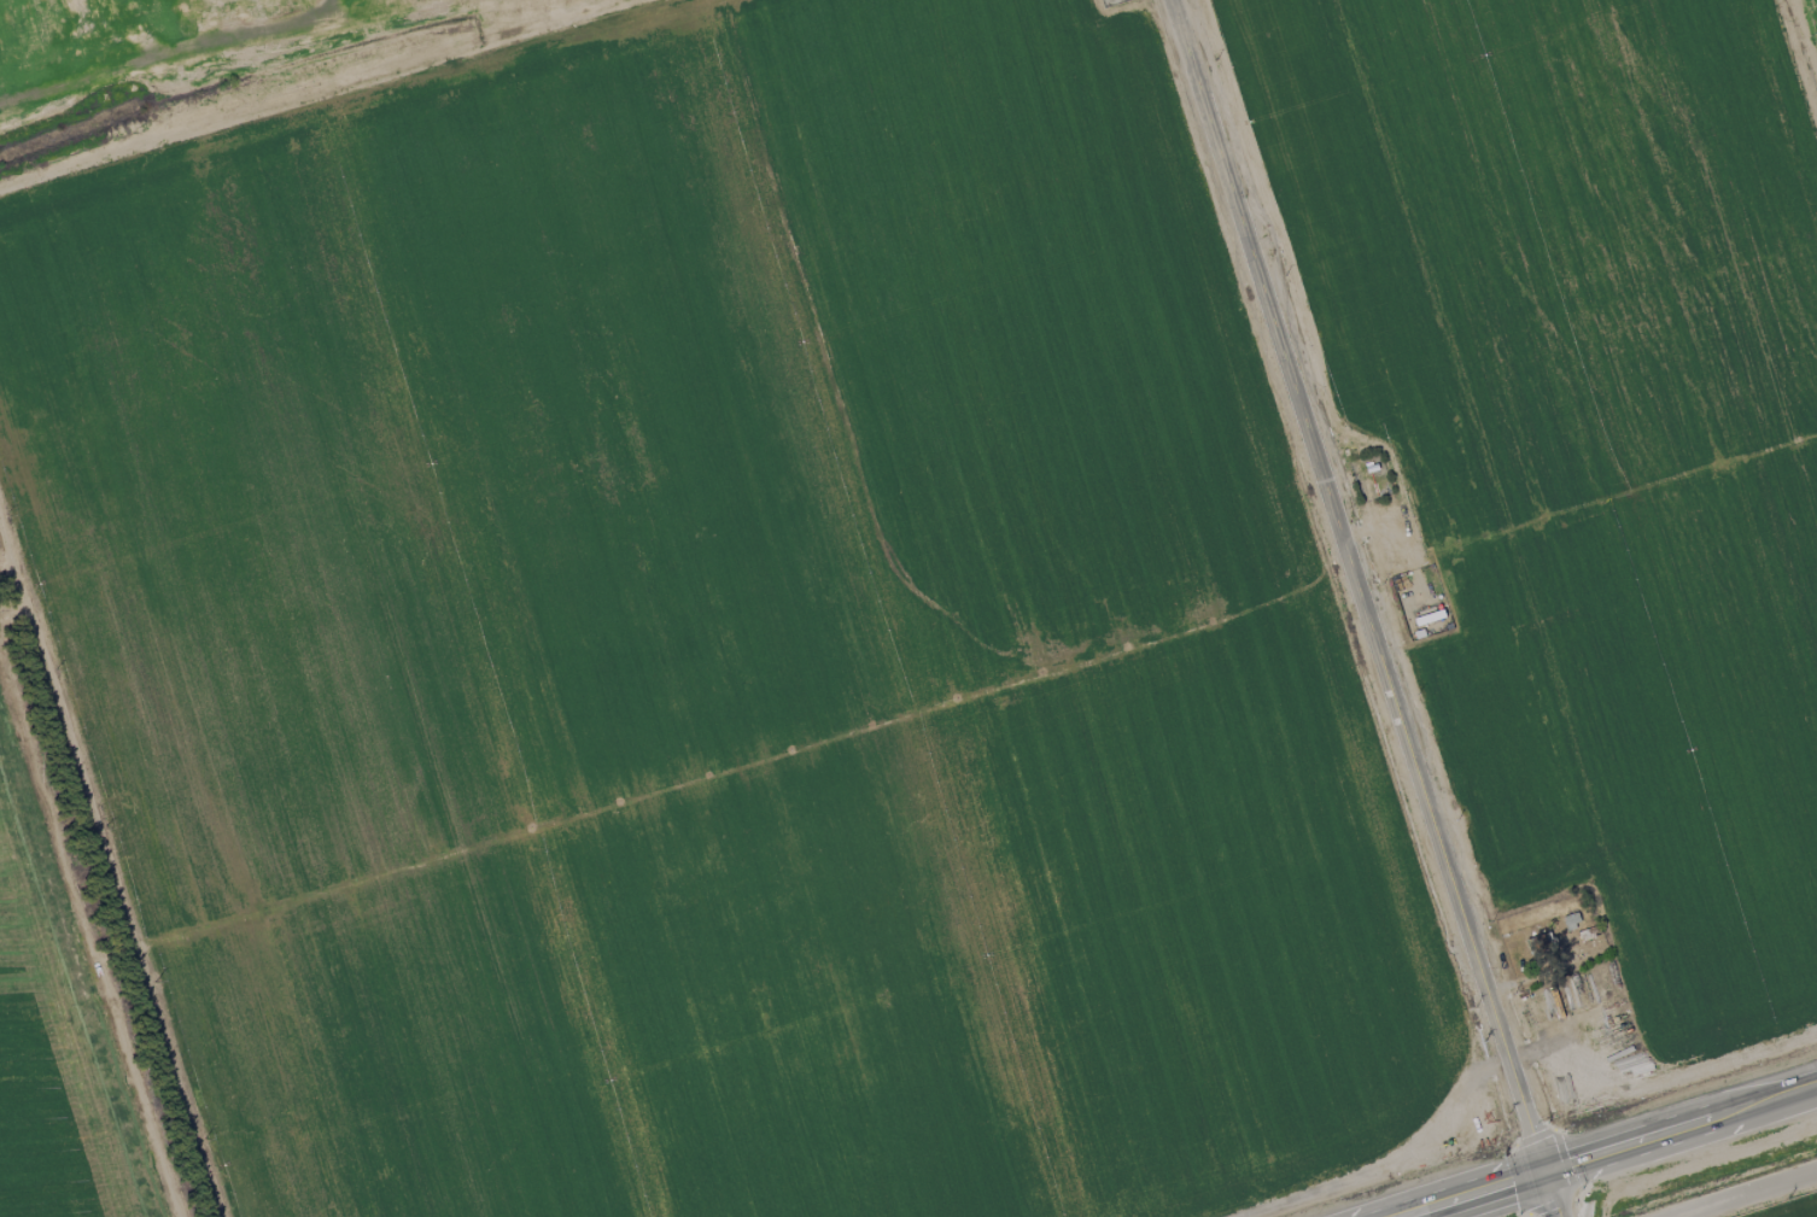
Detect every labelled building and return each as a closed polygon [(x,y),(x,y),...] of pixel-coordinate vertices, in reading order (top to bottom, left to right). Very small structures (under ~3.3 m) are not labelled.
[(1565,927),(1578,926),(1577,913),(1564,915),(1565,927)] [(1556,946),(1551,932),(1526,941),(1531,954),(1556,946)]
